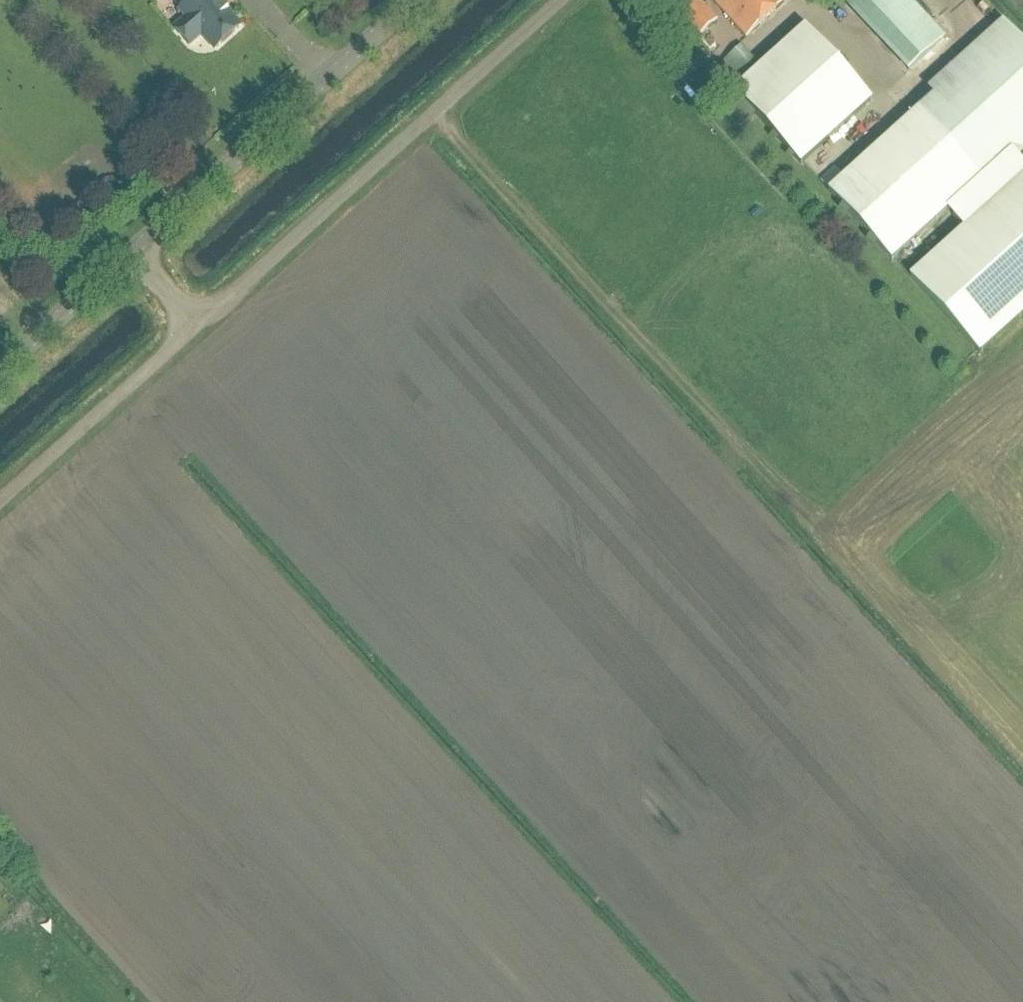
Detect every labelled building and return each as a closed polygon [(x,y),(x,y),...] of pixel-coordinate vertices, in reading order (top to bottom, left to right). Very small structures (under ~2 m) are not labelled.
[(179,29),(193,45),(206,34),(219,50),(245,27),(221,0),(195,0),(184,10),(191,18),(179,29)] [(699,0),(697,0),(680,14),(699,36),(717,21),(699,0)] [(747,36),(786,0),(714,0),(747,36)] [(911,0),(845,0),(843,1),(909,72),(946,37),(911,0)] [(811,16),(740,81),(808,154),(879,90),(811,16)] [(1003,23),(928,90),(934,97),(829,192),(892,262),(983,180),(989,187),(1022,156),(1022,45),(1003,23)] [(733,62),(746,70),(754,58),(741,50),(733,62)] [(885,122),(870,136),(879,145),(894,132),(885,122)] [(910,278),(980,355),(1022,317),(1022,176),(910,278)]
